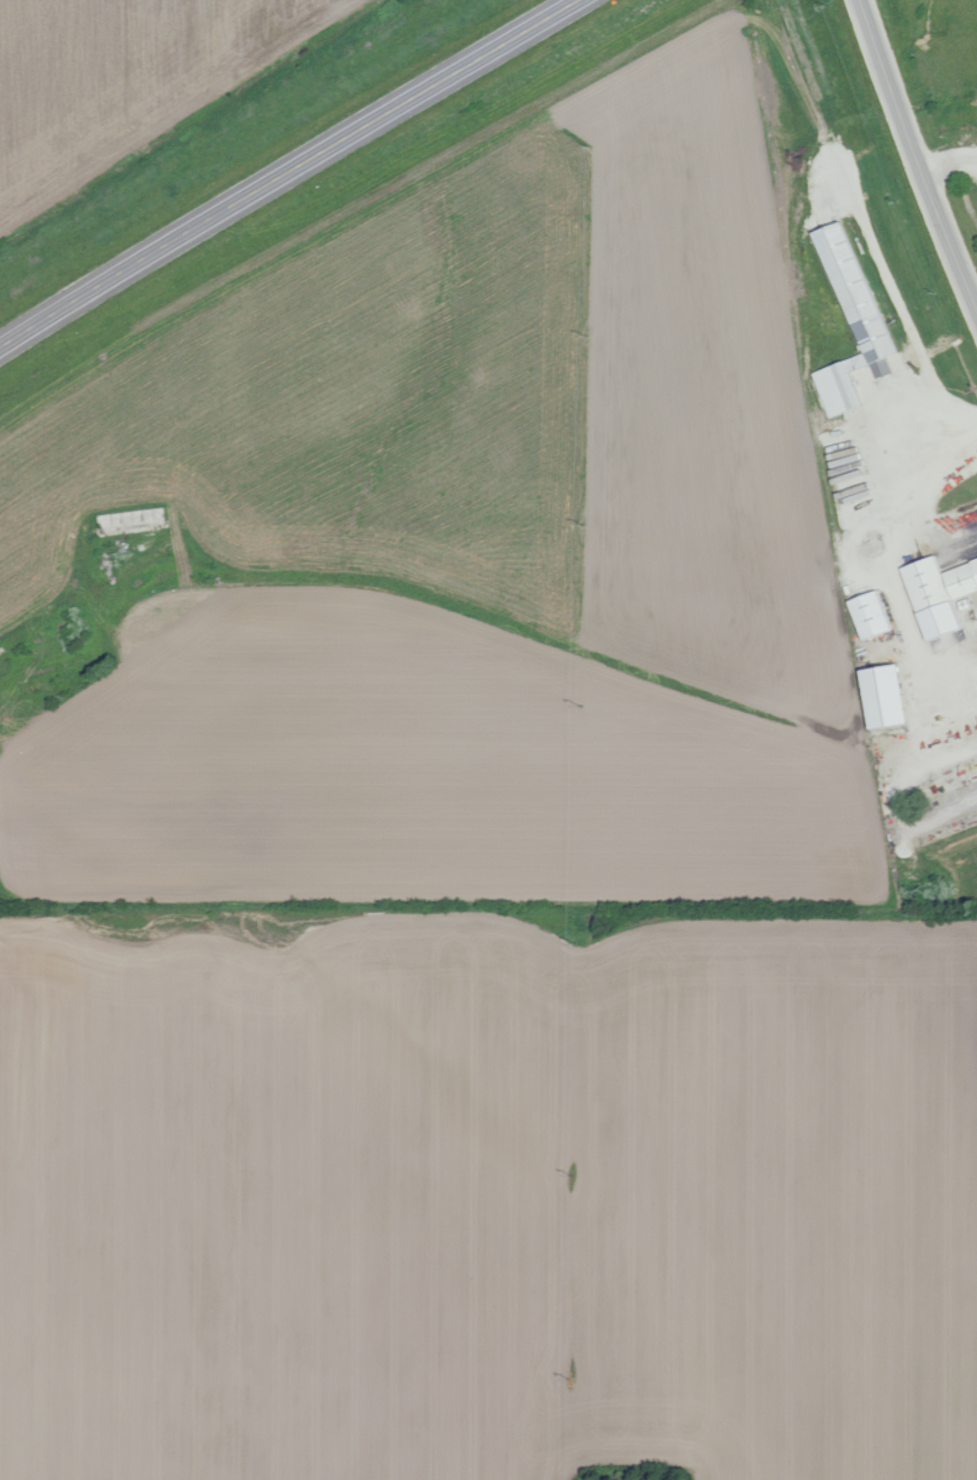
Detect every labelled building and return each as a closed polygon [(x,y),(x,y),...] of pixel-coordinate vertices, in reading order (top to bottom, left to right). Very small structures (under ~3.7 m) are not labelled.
[(855,355),(811,370),(827,416),(861,404),(849,371),(869,364),(874,377),(891,372),(885,356),(893,353),(844,217),(810,229),(855,355)] [(940,569),(935,553),(896,566),(920,640),(962,626),(954,599),(976,591),(976,557),(940,569)] [(880,601),(877,588),(844,598),(856,640),(892,630),(887,614),(882,616),(877,602),(880,601)] [(900,724),(891,663),(853,668),(861,729),(900,724)]
